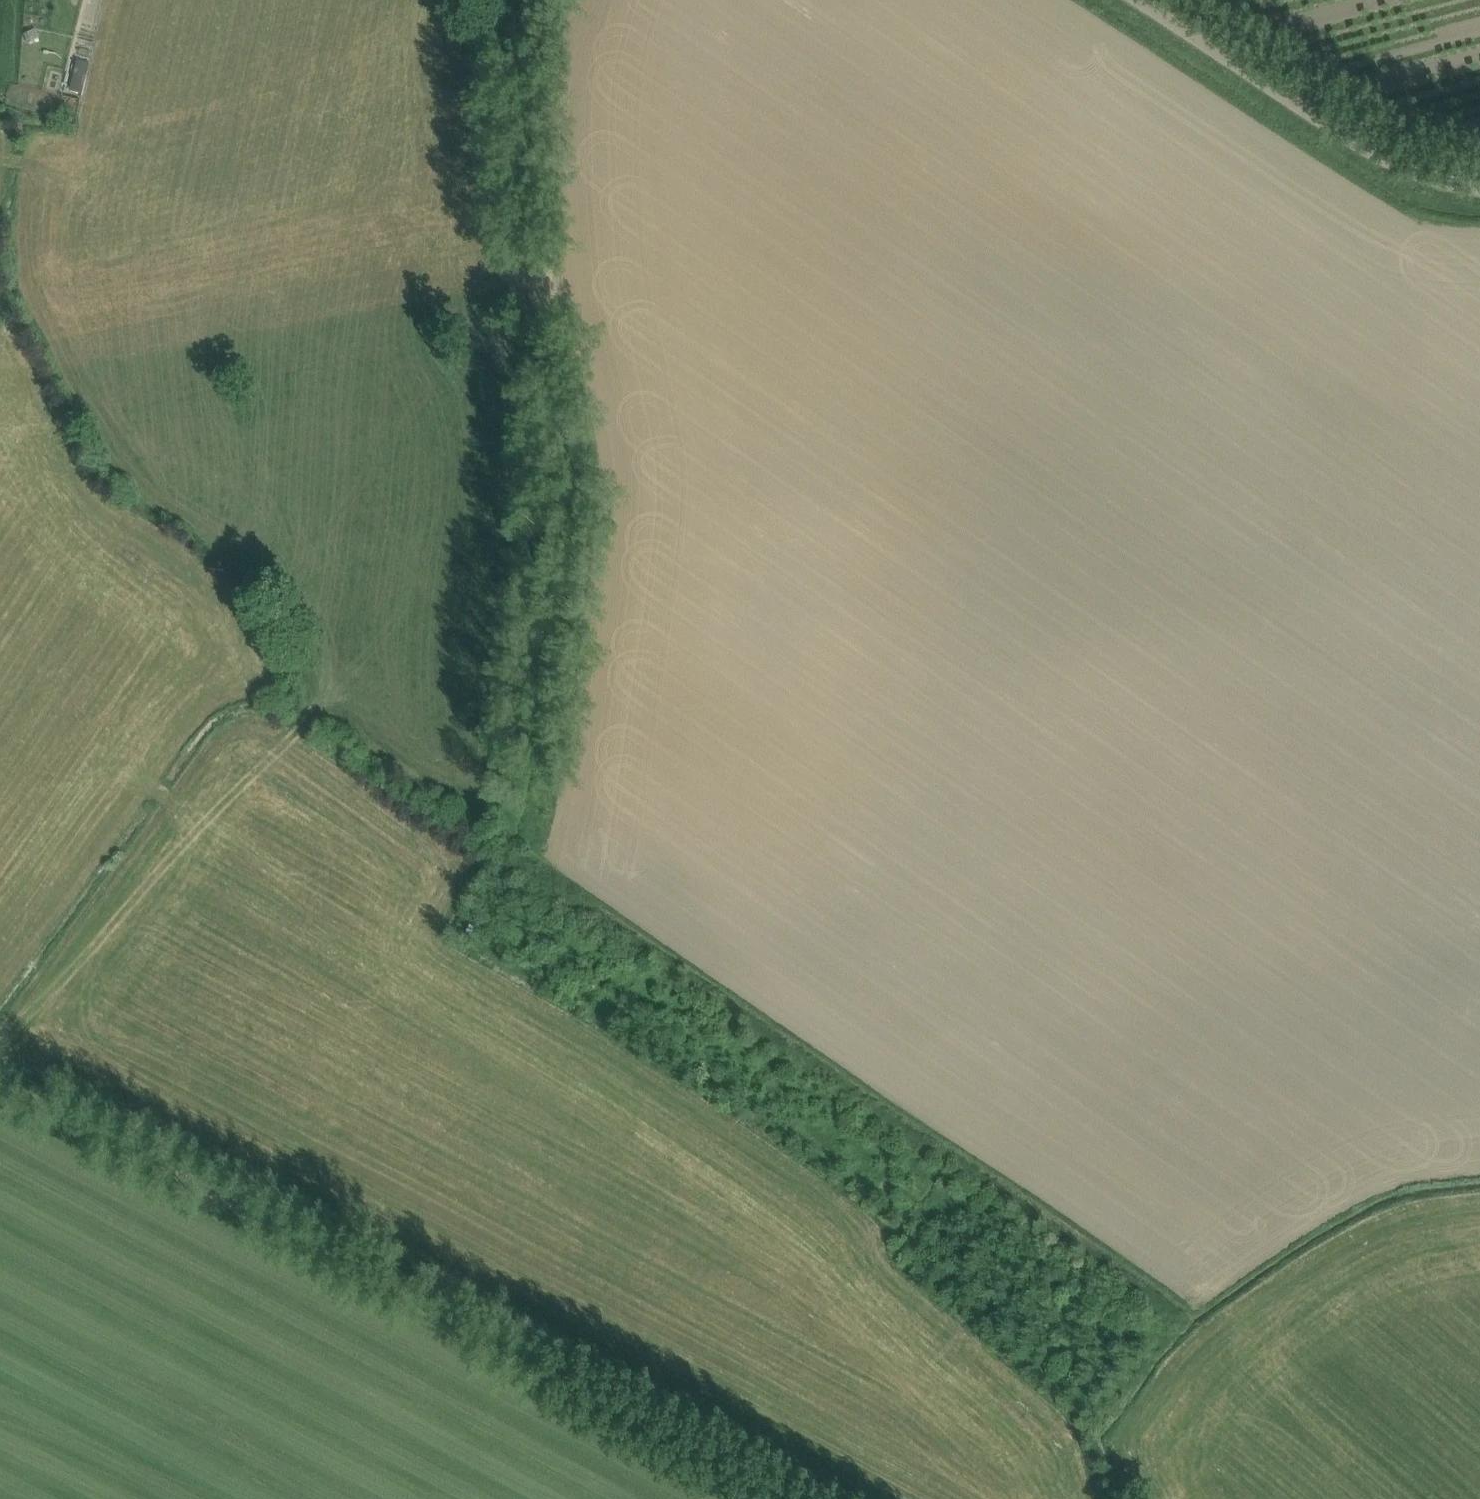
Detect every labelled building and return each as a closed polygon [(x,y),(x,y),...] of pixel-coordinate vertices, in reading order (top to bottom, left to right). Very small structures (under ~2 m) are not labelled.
[(73,90),(89,92),(94,55),(79,53),(73,90)]
